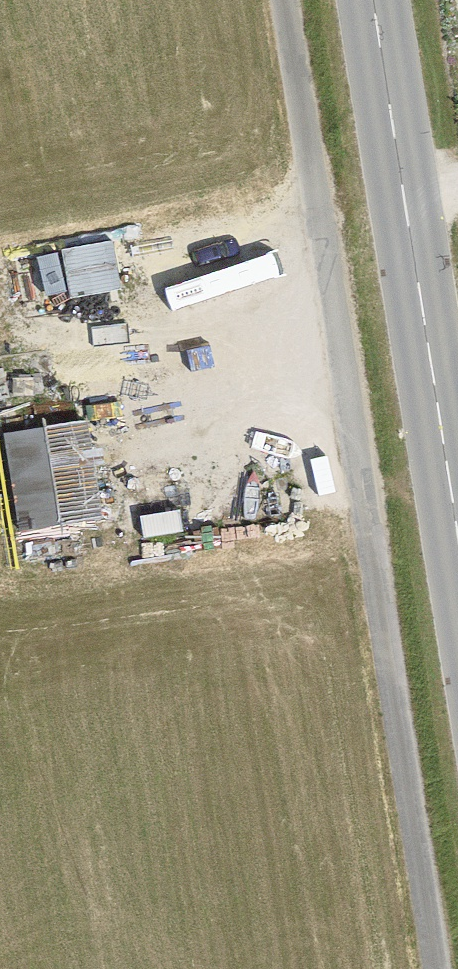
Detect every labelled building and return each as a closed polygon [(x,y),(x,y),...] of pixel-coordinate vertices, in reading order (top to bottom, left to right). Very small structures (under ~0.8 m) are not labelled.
[(9,523),(91,519),(87,417),(6,421),(9,523)]
